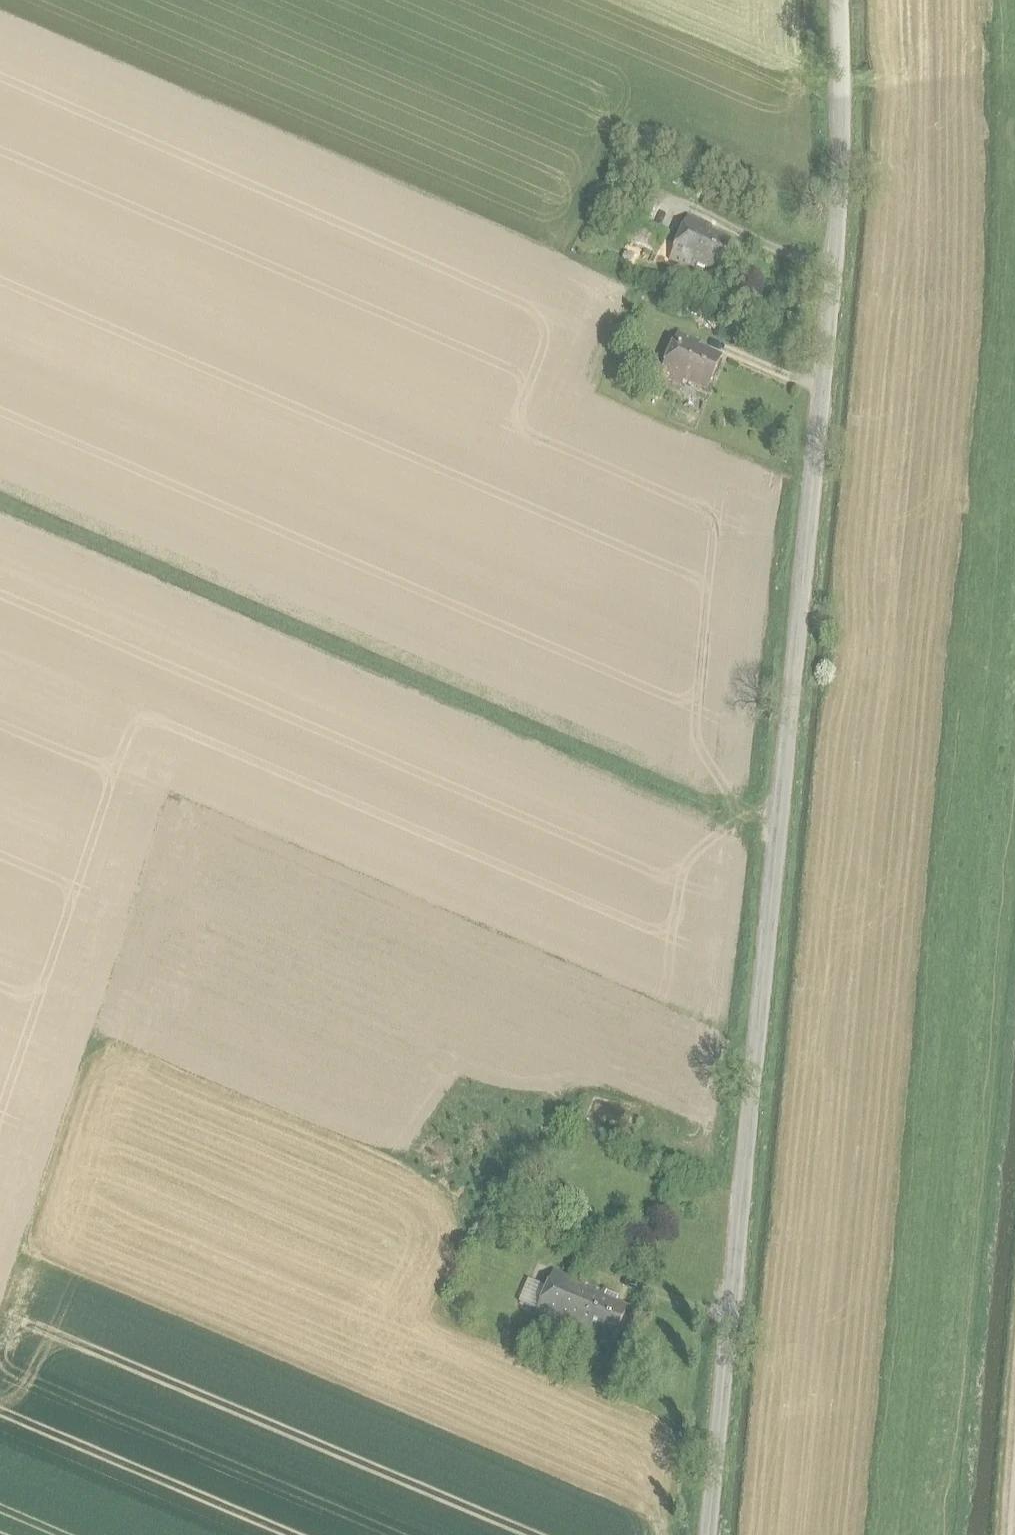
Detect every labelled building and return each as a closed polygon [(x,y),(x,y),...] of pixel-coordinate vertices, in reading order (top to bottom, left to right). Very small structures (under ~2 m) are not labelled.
[(713,221),(688,212),(686,219),(672,252),(724,272),(738,236),(711,226),(713,221)] [(723,352),(676,333),(658,375),(684,385),(688,377),(709,386),(723,352)] [(553,1270),(536,1312),(622,1345),(639,1303),(553,1270)]
